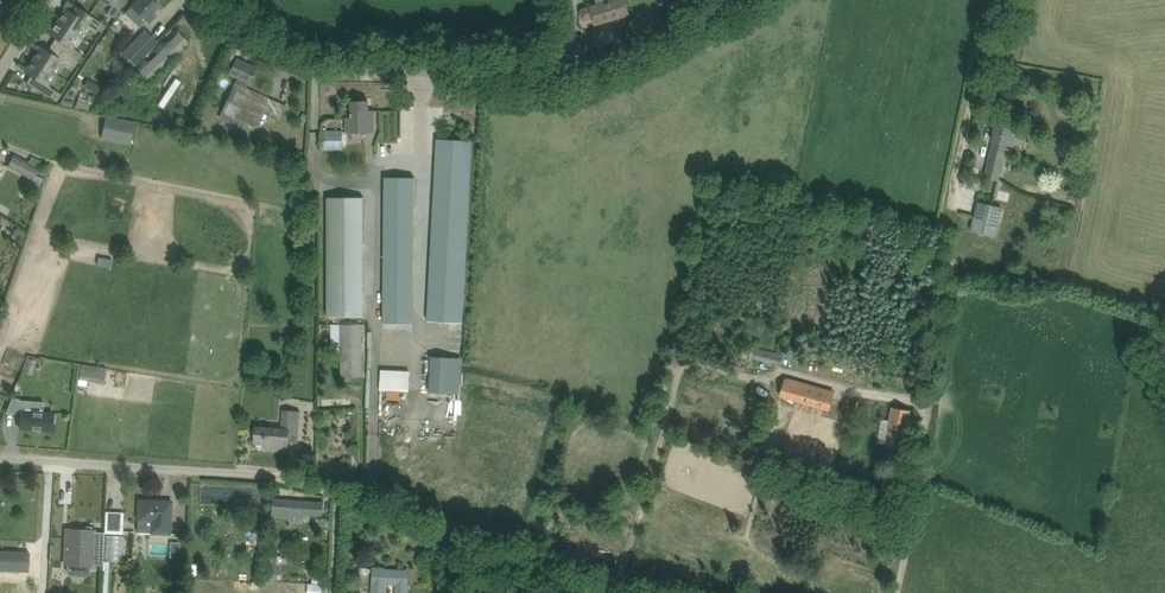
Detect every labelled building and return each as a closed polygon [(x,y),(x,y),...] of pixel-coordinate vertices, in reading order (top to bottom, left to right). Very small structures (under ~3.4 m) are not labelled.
[(2,15),(11,0),(0,0),(0,13),(2,15)] [(111,1),(112,6),(107,13),(115,18),(127,0),(111,0),(111,1)] [(138,27),(146,19),(149,22),(155,15),(152,12),(159,5),(153,0),(141,0),(140,0),(138,0),(125,14),(138,27)] [(628,14),(629,14),(625,0),(613,0),(590,7),(590,6),(578,9),(581,19),(585,21),(593,18),(595,24),(628,14)] [(58,21),(76,33),(82,25),(85,27),(90,26),(97,31),(102,23),(77,6),(72,13),(66,9),(58,21)] [(76,33),(58,21),(50,34),(56,38),(52,44),(78,61),(82,55),(74,50),(73,44),(70,42),(76,33)] [(121,53),(135,66),(158,42),(145,29),(121,53)] [(137,76),(146,86),(189,42),(179,32),(137,76)] [(218,38),(225,43),(229,38),(222,33),(218,38)] [(78,61),(52,44),(48,51),(42,47),(33,59),(51,71),(57,62),(61,64),(66,63),(73,67),(78,61)] [(254,128),(262,112),(263,111),(280,118),(285,105),(247,88),(256,68),(236,58),(229,74),(238,79),(221,112),(254,128)] [(46,79),(51,71),(33,59),(25,72),(31,76),(27,82),(53,99),(58,91),(50,87),(49,81),(46,79)] [(97,85),(93,91),(99,95),(103,89),(97,85)] [(73,108),(74,102),(63,99),(62,105),(73,108)] [(91,105),(78,100),(75,108),(79,110),(80,107),(89,111),(91,105)] [(374,132),(373,120),(373,111),(369,111),(368,101),(352,101),(352,117),(345,117),(346,133),(374,132)] [(131,144),(135,121),(106,116),(101,138),(131,144)] [(1016,135),(1012,134),(1013,127),(997,123),(992,141),(993,141),(984,178),(997,181),(1000,168),(1003,156),(1006,144),(1013,146),(1016,135)] [(320,150),(343,150),(342,130),(320,131),(320,150)] [(428,321),(463,323),(472,140),(437,139),(428,321)] [(39,168),(14,154),(8,166),(30,178),(33,179),(39,168)] [(413,324),(415,178),(385,177),(384,323),(413,324)] [(328,316),(364,316),(364,197),(328,197),(328,316)] [(1003,208),(978,201),(970,231),(995,237),(1003,208)] [(304,214),(293,214),(294,233),(304,233),(304,214)] [(1005,254),(1015,258),(1019,249),(1014,247),(1014,249),(1008,246),(1005,254)] [(362,324),(339,324),(341,384),(363,384),(362,324)] [(789,354),(760,348),(758,359),(786,365),(789,354)] [(460,393),(461,364),(462,358),(431,356),(429,392),(460,393)] [(22,371),(32,375),(37,361),(28,357),(22,371)] [(105,382),(107,367),(82,362),(79,378),(105,382)] [(380,390),(409,391),(410,371),(381,369),(380,390)] [(786,380),(782,395),(829,409),(834,394),(786,380)] [(7,412),(19,413),(20,400),(20,398),(12,397),(7,412)] [(909,423),(909,419),(911,410),(892,407),(887,435),(880,434),(877,454),(890,457),(891,450),(904,452),(904,449),(909,423)] [(270,449),(288,450),(289,442),(297,443),(300,411),(282,409),(280,428),(256,426),(255,443),(271,445),(270,449)] [(56,415),(53,414),(53,413),(22,411),(20,428),(52,430),(53,422),(55,422),(56,415)] [(291,514),(322,516),(323,502),(307,501),(274,498),(273,518),(287,519),(288,517),(291,517),(291,514)] [(151,534),(170,535),(172,501),(139,499),(138,521),(139,521),(138,532),(151,532),(151,534)] [(106,532),(124,533),(125,511),(106,510),(106,532)] [(104,532),(95,532),(95,530),(92,530),(93,526),(86,526),(86,529),(67,528),(65,565),(93,566),(93,565),(104,565),(105,532),(104,532)] [(122,536),(108,535),(108,560),(122,561),(122,546),(121,546),(122,536)] [(0,550),(0,570),(29,571),(30,551),(0,550)] [(281,575),(283,556),(273,556),(272,574),(281,575)] [(176,561),(176,560),(168,568),(176,575),(183,567),(181,564),(176,561)] [(407,583),(407,571),(374,570),(373,592),(385,592),(385,582),(407,583)] [(323,584),(312,583),(309,583),(309,592),(323,592),(323,584)]
